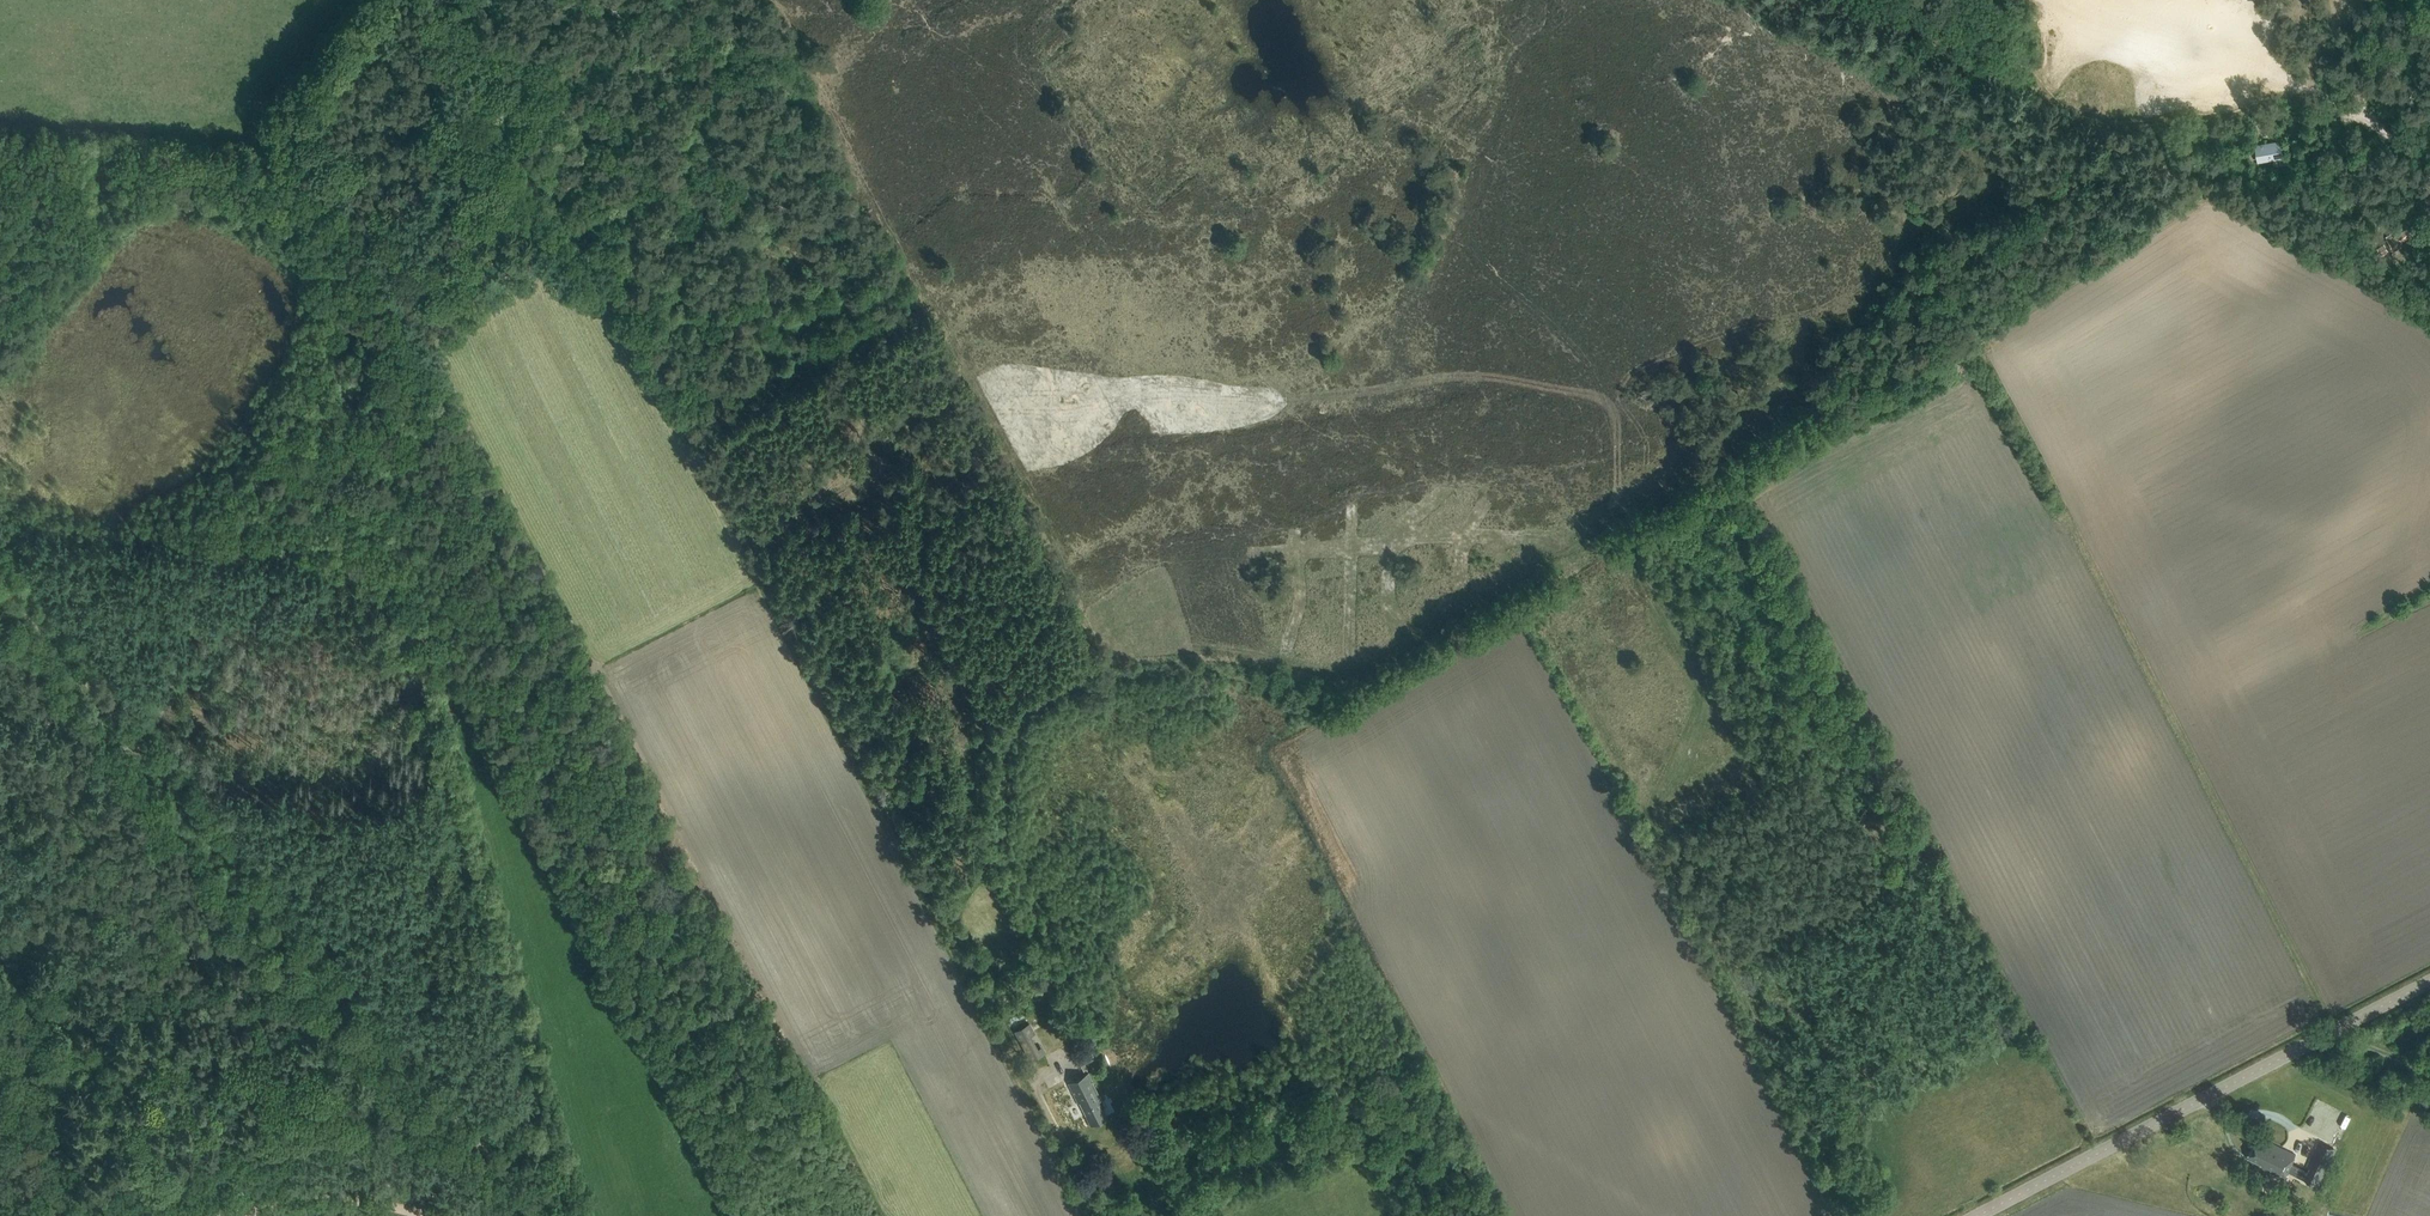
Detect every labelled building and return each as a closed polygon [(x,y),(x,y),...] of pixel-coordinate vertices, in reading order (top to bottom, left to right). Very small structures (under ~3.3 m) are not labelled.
[(2297,156),(2307,156),(2306,136),(2296,137),(2297,156)] [(2290,155),(2283,156),(2281,140),(2256,144),(2258,162),(2273,160),(2274,165),(2291,164),(2290,155)] [(2414,233),(2410,226),(2389,238),(2395,250),(2402,246),(2400,242),(2414,233)] [(1035,1033),(1029,1022),(1014,1031),(1030,1062),(1046,1053),(1042,1046),(1038,1048),(1031,1035),(1035,1033)] [(1084,1070),(1088,1068),(1085,1062),(1093,1059),(1088,1049),(1074,1056),(1079,1066),(1081,1065),(1084,1070)] [(1091,1124),(1107,1116),(1098,1100),(1101,1099),(1089,1074),(1069,1084),(1079,1103),(1080,1103),(1091,1124)] [(2285,1179),(2296,1155),(2273,1144),(2272,1148),(2258,1141),(2249,1157),(2264,1164),(2262,1168),(2285,1179)]
